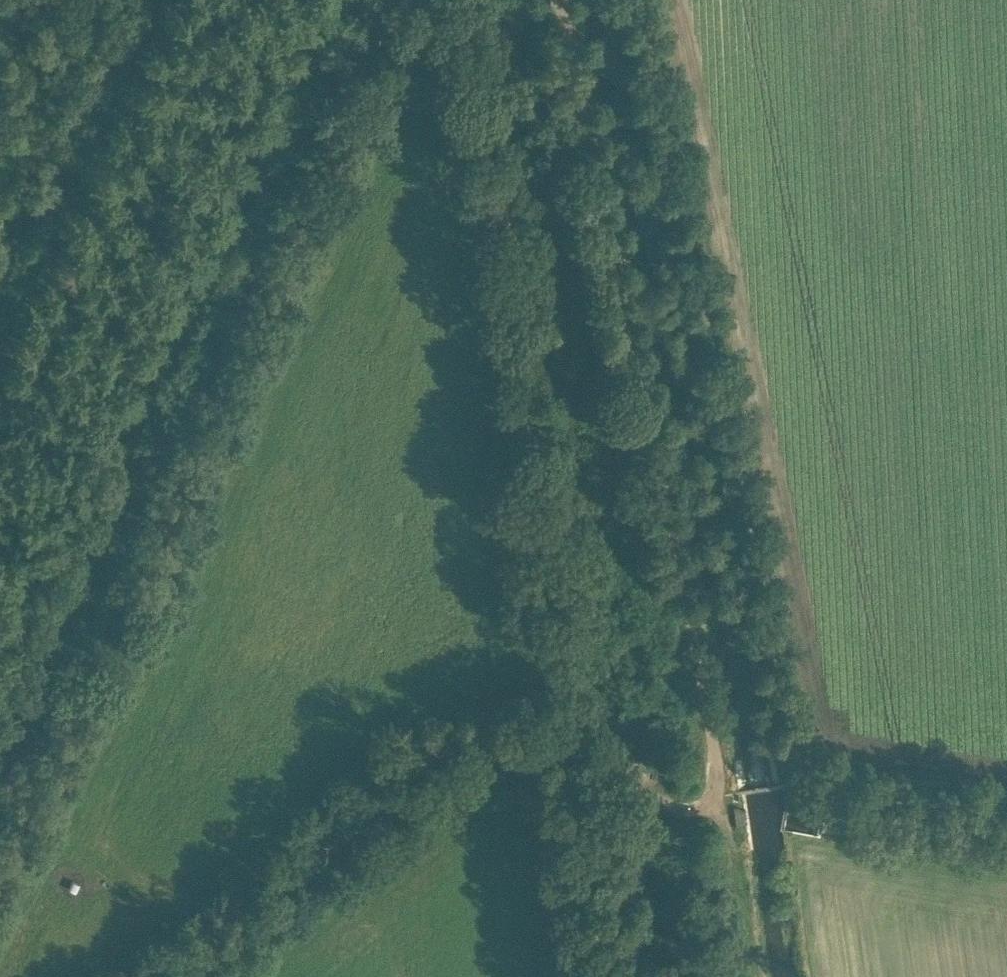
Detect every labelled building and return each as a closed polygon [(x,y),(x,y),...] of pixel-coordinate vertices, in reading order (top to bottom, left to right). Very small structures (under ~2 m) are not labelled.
[(736,805),(732,806),(735,827),(739,827),(747,819),(746,809),(736,805)]
